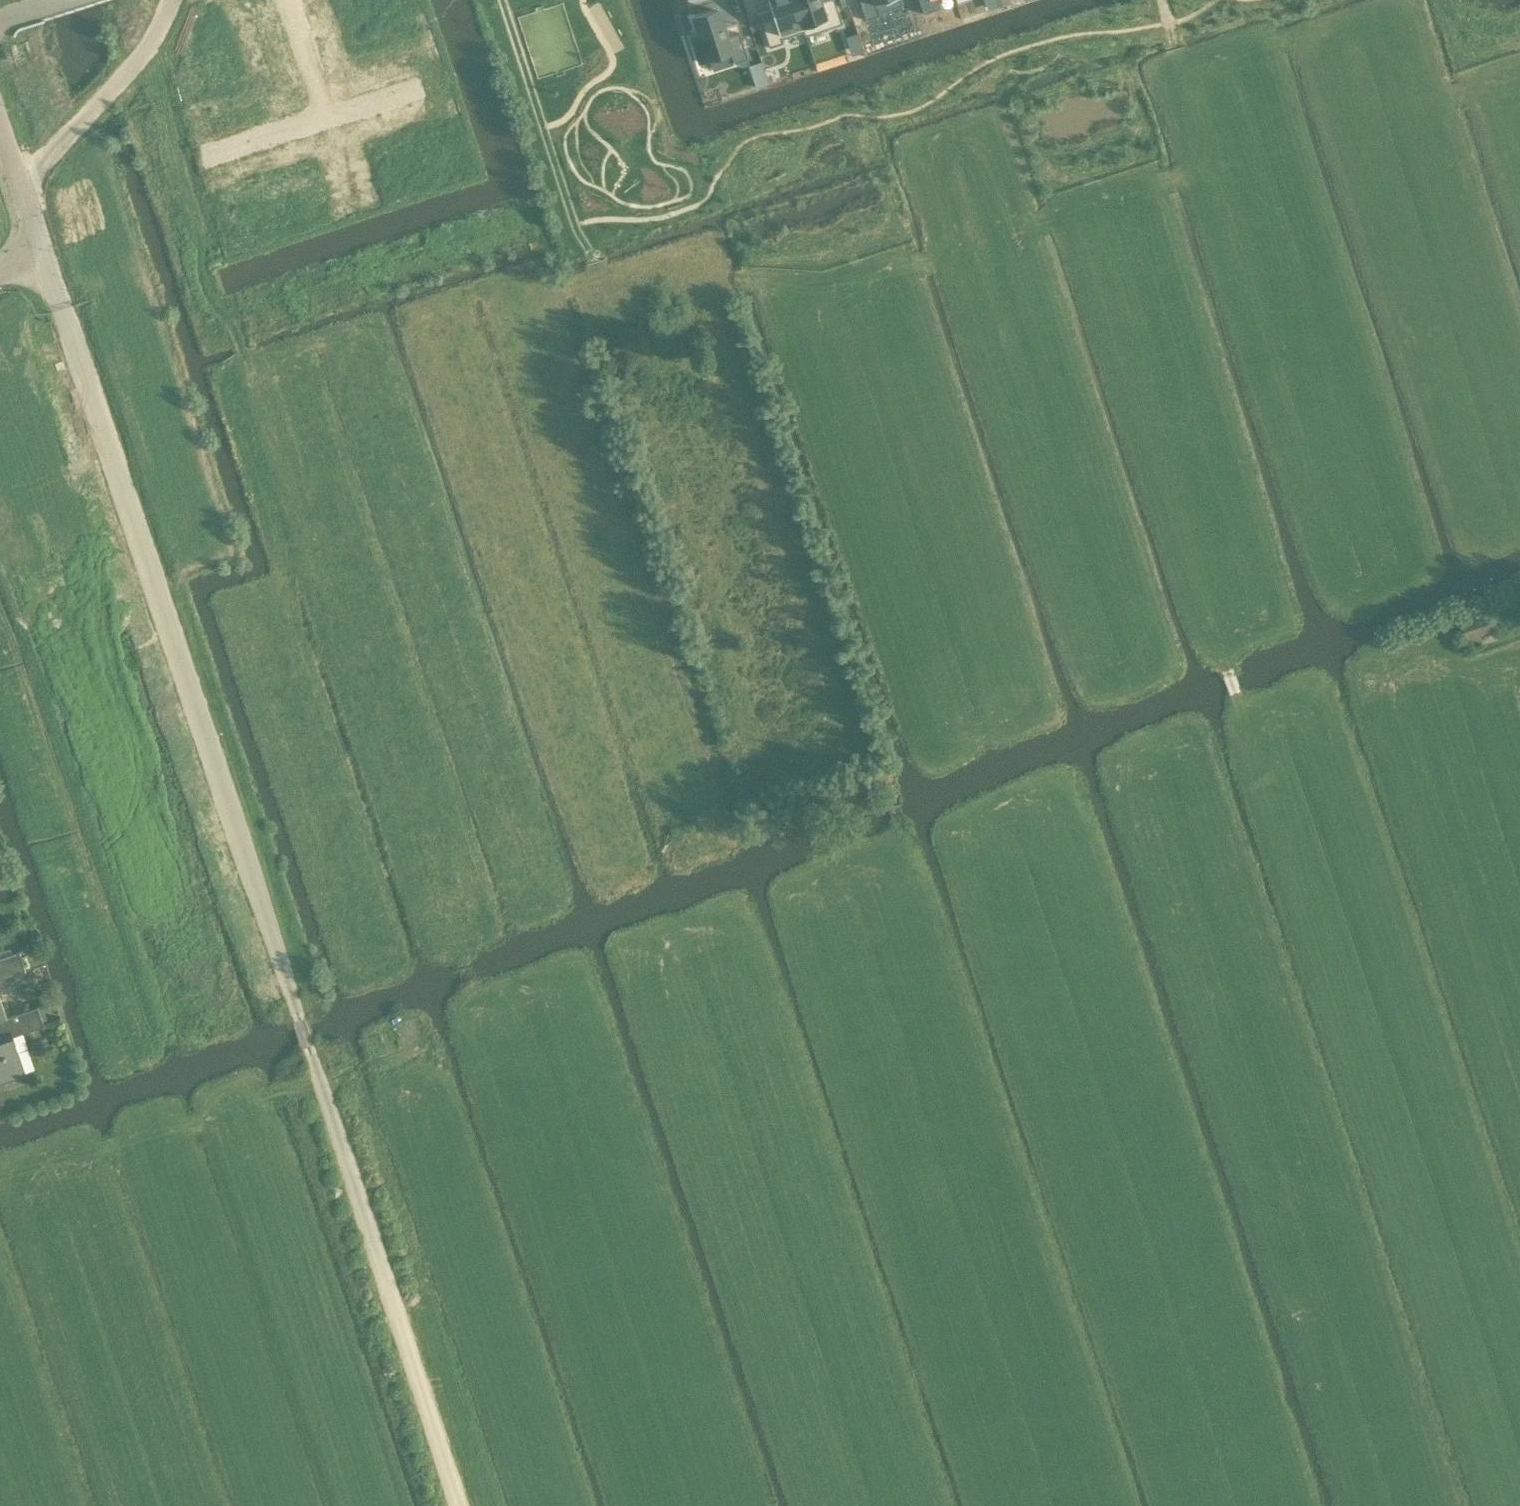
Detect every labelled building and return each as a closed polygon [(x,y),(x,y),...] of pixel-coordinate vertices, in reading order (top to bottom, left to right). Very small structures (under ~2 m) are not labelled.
[(205,11),(236,0),(201,0),(205,11)] [(773,17),(761,21),(769,47),(783,43),(782,38),(803,31),(805,36),(806,35),(794,0),(767,0),(773,17)] [(806,35),(842,23),(834,0),(826,0),(821,1),(821,0),(794,0),(806,35)] [(866,20),(880,16),(879,13),(903,5),(901,0),(860,0),(866,20)] [(924,13),(940,8),(937,0),(920,0),(924,13)] [(997,0),(989,0),(991,8),(999,6),(997,0)] [(694,19),(702,42),(695,45),(706,78),(738,68),(736,63),(748,59),(740,33),(728,37),(719,11),(694,19)] [(183,26),(172,30),(176,41),(187,37),(183,26)] [(857,32),(846,36),(852,55),(864,51),(857,32)] [(187,37),(176,41),(180,51),(191,47),(187,37)] [(761,61),(749,65),(757,88),(768,84),(761,61)] [(196,62),(186,66),(190,77),(200,73),(196,62)] [(210,109),(202,113),(207,123),(215,119),(210,109)] [(215,119),(207,123),(211,133),(219,129),(215,119)] [(27,972),(20,952),(0,959),(0,981),(27,972)] [(7,1017),(0,1020),(0,1083),(27,1074),(15,1037),(45,1027),(38,1007),(7,1017)]
